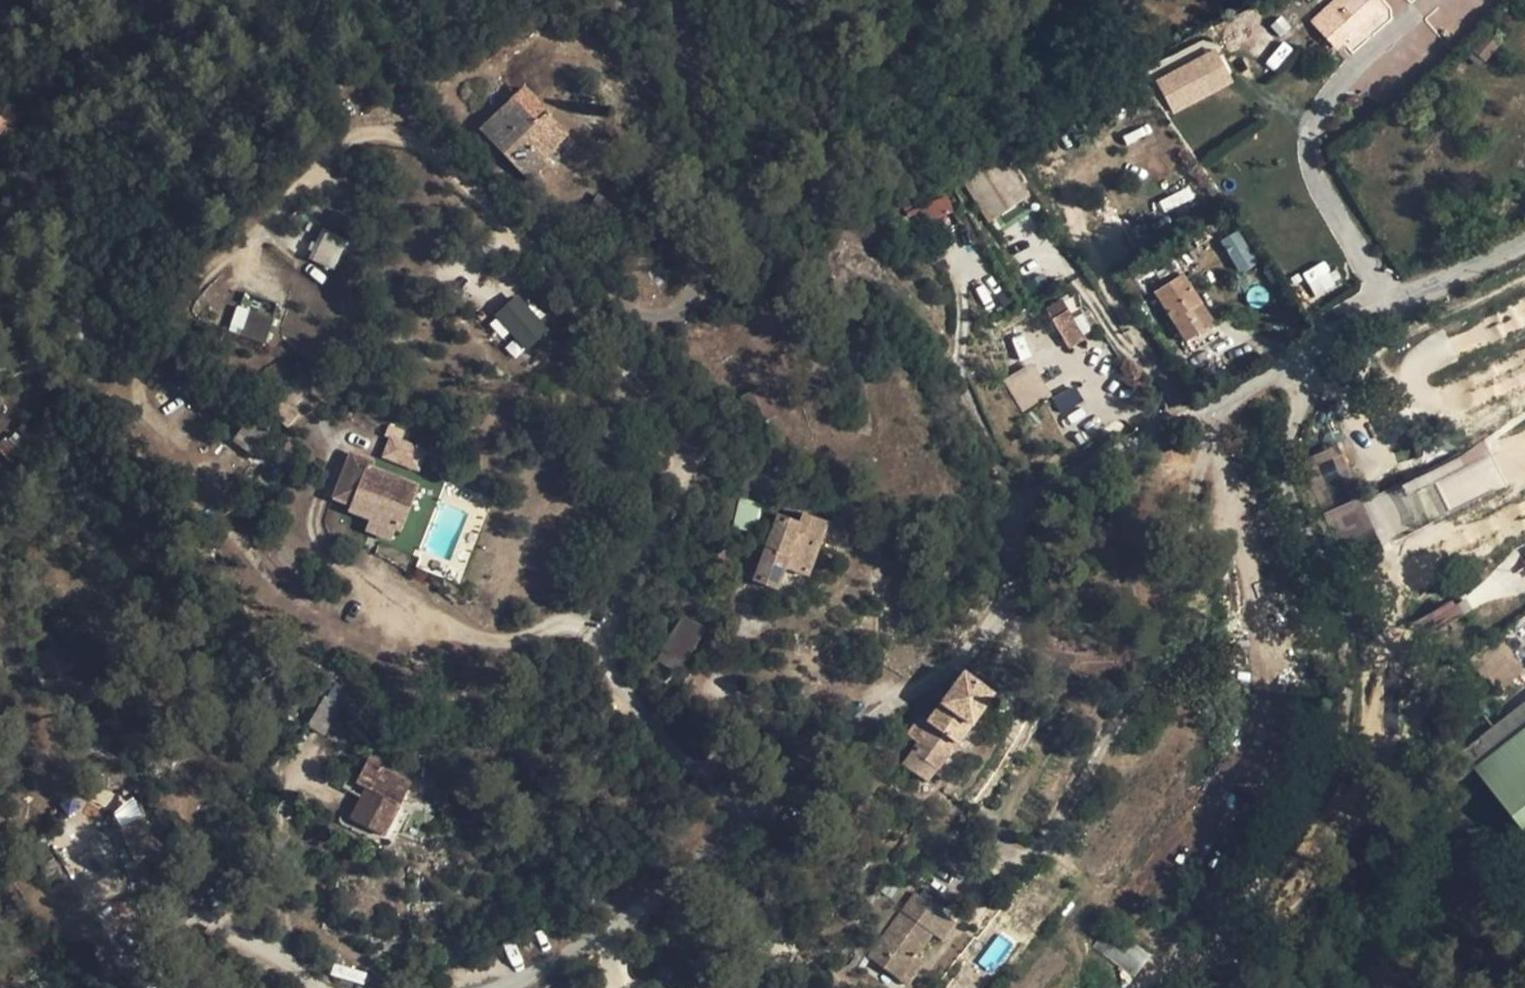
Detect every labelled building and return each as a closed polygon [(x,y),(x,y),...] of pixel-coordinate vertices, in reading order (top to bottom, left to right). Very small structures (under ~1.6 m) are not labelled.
[(1367,0),(1351,0),(1330,19),(1351,42),(1380,15),(1367,0)] [(1499,45),(1485,34),(1471,51),(1484,62),(1499,45)] [(1484,62),(1471,51),(1466,57),(1479,68),(1484,62)] [(1172,112),(1227,84),(1213,55),(1158,84),(1172,112)] [(523,87),(512,98),(537,123),(547,113),(523,87)] [(512,98),(478,131),(528,183),(547,164),(541,159),(567,133),(547,113),(537,123),(512,98)] [(0,108),(0,150),(19,120),(0,108)] [(986,158),(993,171),(1010,160),(1003,149),(986,158)] [(976,162),(958,175),(966,188),(986,174),(976,162)] [(914,189),(898,197),(903,210),(920,203),(914,189)] [(346,239),(322,228),(307,260),(332,271),(346,239)] [(1221,240),(1239,273),(1257,263),(1239,230),(1221,240)] [(1323,260),(1301,273),(1315,297),(1337,285),(1323,260)] [(1181,273),(1153,292),(1186,343),(1204,331),(1190,310),(1201,304),(1181,273)] [(279,301),(242,288),(227,332),(263,344),(279,301)] [(1061,299),(1044,309),(1058,333),(1075,323),(1061,299)] [(518,300),(499,316),(526,348),(545,332),(518,300)] [(1190,310),(1204,331),(1215,325),(1201,304),(1190,310)] [(1075,323),(1058,333),(1065,345),(1081,335),(1075,323)] [(1031,362),(1003,380),(1022,411),(1050,393),(1031,362)] [(760,410),(771,405),(762,386),(739,397),(752,428),(765,422),(760,410)] [(765,422),(776,417),(771,405),(760,410),(765,422)] [(297,414),(287,406),(277,419),(286,427),(297,414)] [(273,439),(248,420),(234,438),(260,458),(273,439)] [(5,463),(27,453),(17,431),(0,440),(0,452),(5,463)] [(425,453),(387,438),(380,458),(418,473),(425,453)] [(1339,444),(1304,457),(1323,510),(1359,497),(1339,444)] [(397,527),(413,487),(368,470),(371,462),(350,454),(332,498),(353,507),(352,508),(397,527)] [(1408,535),(1448,514),(1437,492),(1426,470),(1386,490),(1396,512),(1408,535)] [(1374,531),(1359,498),(1324,514),(1339,547),(1374,531)] [(757,507),(738,503),(733,528),(751,532),(757,507)] [(752,582),(776,590),(784,569),(806,578),(826,522),(802,512),(798,523),(776,514),(765,546),(760,561),(752,582)] [(746,554),(760,561),(765,546),(752,540),(746,554)] [(449,562),(424,551),(417,568),(443,578),(449,562)] [(1419,637),(1462,616),(1455,602),(1412,622),(1419,637)] [(684,663),(703,632),(684,620),(678,630),(665,651),(684,663)] [(656,646),(665,651),(678,630),(668,624),(656,646)] [(656,646),(651,654),(679,672),(684,663),(665,651),(656,646)] [(982,653),(962,672),(947,693),(938,704),(926,722),(918,717),(905,735),(916,742),(909,751),(937,771),(992,695),(972,680),(991,662),(982,653)] [(932,699),(938,704),(947,693),(940,688),(932,699)] [(323,737),(338,711),(320,700),(305,726),(323,737)] [(1460,780),(1475,770),(1524,731),(1524,701),(1448,762),(1460,780)] [(1475,770),(1524,834),(1524,731),(1475,770)] [(937,771),(909,751),(901,763),(929,782),(937,771)] [(365,788),(349,820),(383,837),(400,806),(399,805),(413,780),(369,755),(356,783),(365,788)] [(147,815),(124,826),(140,860),(163,850),(147,815)] [(790,833),(802,825),(797,818),(785,825),(790,833)] [(914,892),(867,957),(898,980),(916,956),(932,935),(942,942),(955,922),(914,892)] [(1099,949),(1133,976),(1147,957),(1114,931),(1099,949)] [(916,956),(898,980),(906,986),(924,962),(916,956)] [(557,987),(577,987),(571,978),(557,987)]
